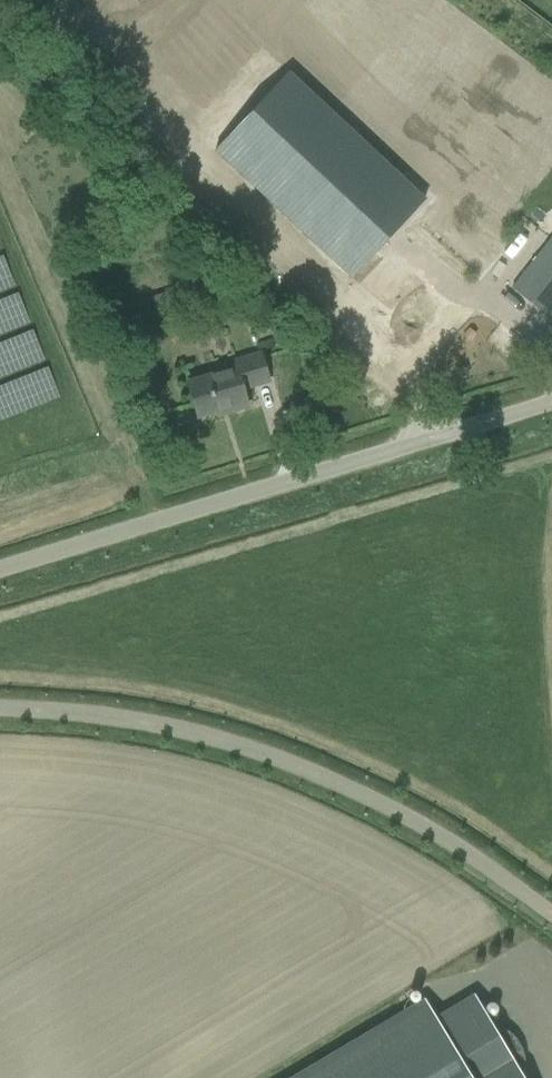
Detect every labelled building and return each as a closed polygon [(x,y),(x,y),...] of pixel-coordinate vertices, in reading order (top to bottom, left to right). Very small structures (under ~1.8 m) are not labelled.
[(289,72),(215,151),(351,278),(425,199),(289,72)] [(551,314),(551,239),(513,288),(549,317),(551,314)] [(181,287),(151,296),(157,315),(187,306),(181,287)] [(268,381),(261,359),(260,355),(234,363),(236,369),(188,383),(198,416),(228,407),(230,412),(247,406),(242,388),(268,381)] [(522,1076),(524,1067),(523,1057),(521,1048),(515,1038),(508,1032),(500,1027),(491,1025),(473,994),(434,1017),(425,1001),(296,1077),(523,1077),(522,1076)]
